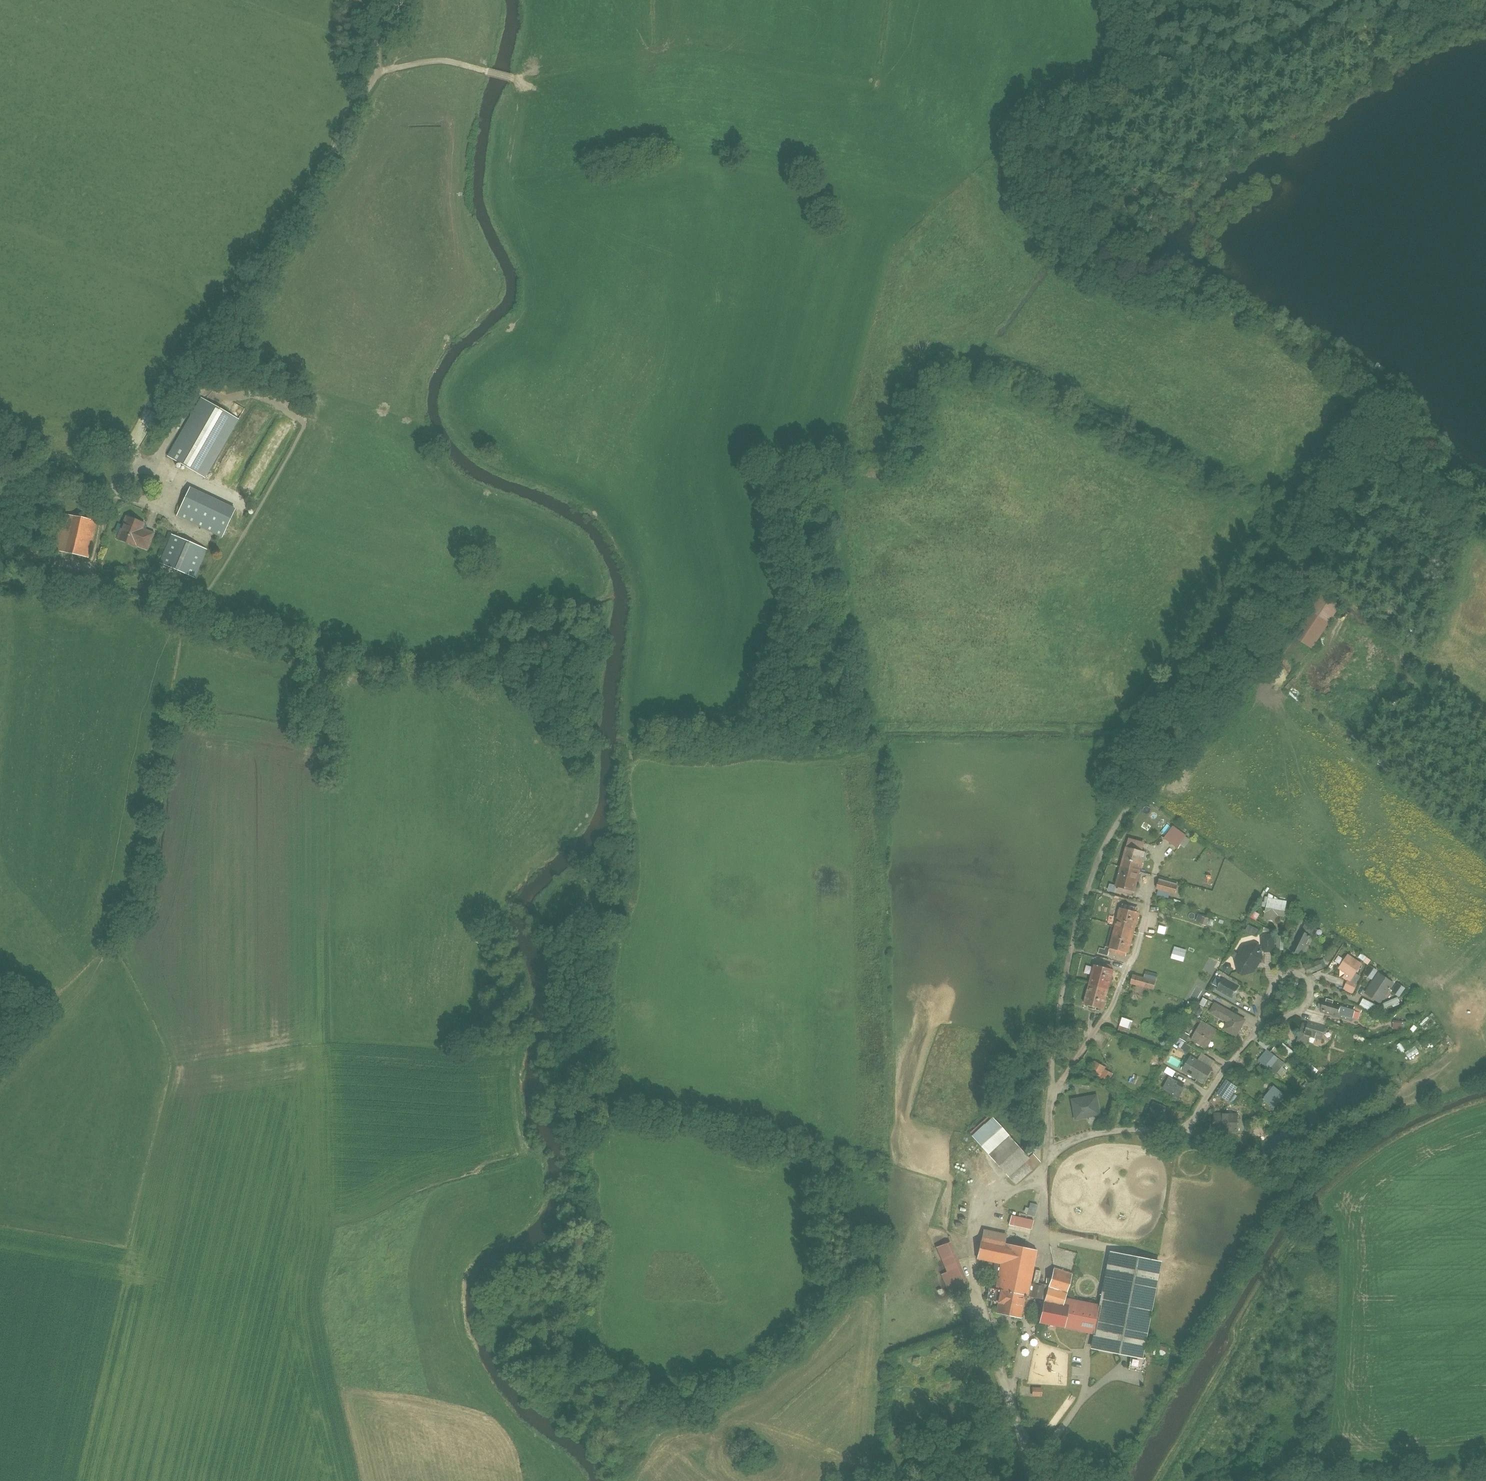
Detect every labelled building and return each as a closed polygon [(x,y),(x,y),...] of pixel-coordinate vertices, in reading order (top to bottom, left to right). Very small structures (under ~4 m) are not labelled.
[(205,477),(238,419),(201,398),(168,456),(205,477)] [(236,509),(190,488),(177,515),(223,537),(236,509)] [(89,558),(97,521),(63,513),(54,550),(89,558)] [(134,543),(148,548),(154,533),(140,528),(142,522),(127,517),(118,539),(134,545),(134,543)] [(172,535),(160,562),(194,577),(206,549),(172,535)] [(1343,609),(1321,593),(1290,633),(1312,650),(1343,609)] [(1164,838),(1179,850),(1191,834),(1176,823),(1164,838)] [(1114,889),(1132,894),(1144,854),(1126,848),(1114,889)] [(1163,873),(1160,889),(1180,893),(1183,877),(1163,873)] [(1266,899),(1263,921),(1276,923),(1277,916),(1284,917),(1287,902),(1266,899)] [(1194,923),(1211,926),(1214,911),(1197,908),(1194,923)] [(1139,914),(1119,909),(1110,948),(1130,953),(1139,914)] [(1260,937),(1263,930),(1252,925),(1249,932),(1260,937)] [(1299,931),(1289,950),(1301,957),(1312,938),(1308,936),(1312,930),(1305,926),(1301,932),(1299,931)] [(1275,952),(1274,936),(1262,936),(1262,952),(1275,952)] [(1254,975),(1264,959),(1261,947),(1255,943),(1242,947),(1235,961),(1236,975),(1242,978),(1254,975)] [(1188,962),(1191,949),(1178,946),(1175,959),(1188,962)] [(1362,965),(1347,956),(1337,970),(1345,975),(1342,979),(1350,984),(1362,965)] [(1114,970),(1094,965),(1083,1005),(1103,1011),(1114,970)] [(1145,973),(1143,979),(1156,983),(1158,977),(1145,973)] [(1393,983),(1379,973),(1364,995),(1378,1005),(1393,983)] [(1133,976),(1130,986),(1153,993),(1156,983),(1143,979),(1133,976)] [(1214,991),(1226,999),(1234,987),(1222,979),(1214,991)] [(1325,1000),(1322,1011),(1352,1020),(1355,1012),(1340,1007),(1341,1004),(1325,1000)] [(1247,1022),(1215,1003),(1209,1013),(1227,1024),(1222,1031),(1236,1039),(1247,1022)] [(1133,1034),(1138,1020),(1126,1017),(1122,1030),(1133,1034)] [(1191,1039),(1208,1049),(1220,1029),(1203,1019),(1191,1039)] [(1303,1021),(1296,1043),(1306,1046),(1308,1040),(1321,1044),(1326,1029),(1303,1021)] [(1262,1044),(1270,1049),(1272,1045),(1264,1040),(1262,1044)] [(1190,1043),(1186,1048),(1191,1052),(1195,1046),(1190,1043)] [(1286,1044),(1283,1047),(1292,1055),(1295,1052),(1286,1044)] [(1266,1051),(1257,1063),(1275,1077),(1284,1066),(1277,1060),(1281,1055),(1273,1049),(1269,1054),(1266,1051)] [(1190,1058),(1181,1072),(1199,1083),(1207,1068),(1190,1058)] [(1098,1061),(1093,1075),(1112,1081),(1116,1071),(1109,1069),(1110,1065),(1098,1061)] [(1169,1076),(1161,1089),(1177,1099),(1185,1085),(1169,1076)] [(1229,1079),(1220,1093),(1233,1101),(1241,1087),(1229,1079)] [(1260,1100),(1273,1112),(1286,1098),(1272,1086),(1260,1100)] [(1073,1100),(1076,1121),(1100,1117),(1097,1097),(1073,1100)] [(1148,1099),(1142,1116),(1161,1123),(1167,1106),(1148,1099)] [(1236,1115),(1211,1114),(1210,1132),(1236,1132),(1236,1115)] [(1025,1161),(989,1119),(969,1137),(1012,1187),(1038,1164),(1031,1156),(1025,1161)] [(1012,1214),(1008,1230),(1030,1235),(1037,1206),(1030,1205),(1026,1218),(1012,1214)] [(1028,1298),(1039,1245),(983,1233),(978,1258),(1002,1263),(997,1286),(991,1285),(988,1298),(1001,1301),(999,1311),(1024,1316),(1028,1298)] [(954,1286),(955,1288),(967,1282),(960,1266),(958,1267),(948,1243),(937,1246),(948,1273),(943,1276),(948,1288),(954,1286)] [(1141,1361),(1159,1262),(1109,1253),(1099,1308),(1064,1302),(1068,1277),(1047,1274),(1042,1301),(1038,1324),(1091,1334),(1088,1352),(1141,1361)] [(1043,1397),(1045,1388),(1035,1386),(1034,1395),(1043,1397)]
